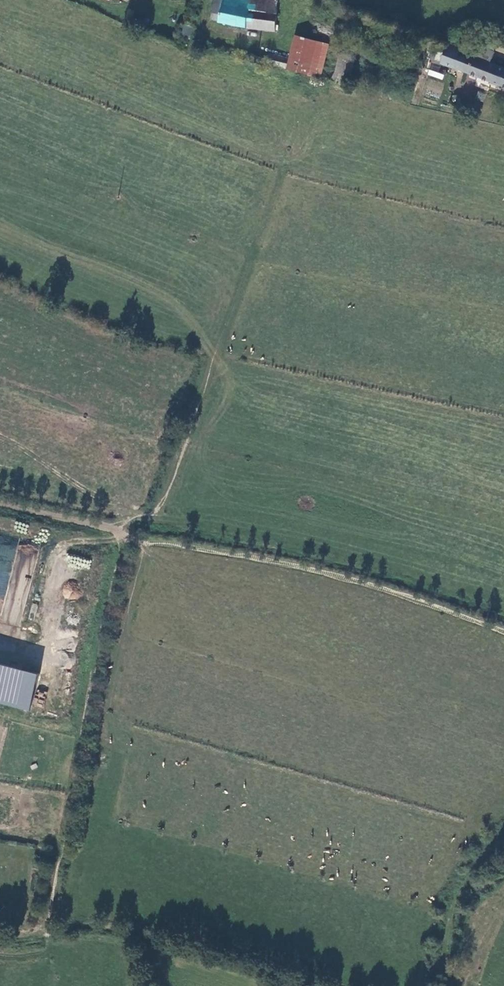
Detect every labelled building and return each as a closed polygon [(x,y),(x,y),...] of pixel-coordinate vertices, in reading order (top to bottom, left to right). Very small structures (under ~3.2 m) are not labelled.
[(210,20),(220,22),(224,0),(214,0),(210,20)] [(220,22),(220,25),(245,29),(275,32),(275,31),(278,31),(278,29),(276,28),(279,0),(224,0),(220,22)] [(189,40),(192,29),(184,27),(181,38),(185,39),(189,40)] [(289,72),(310,77),(318,42),(296,37),(291,61),(289,72)] [(310,77),(314,78),(322,80),(330,45),(318,42),(310,77)] [(442,65),(503,87),(503,70),(490,65),(494,54),(463,44),(461,51),(448,47),(442,65)] [(341,54),(334,82),(349,85),(355,57),(341,54)] [(271,56),(268,67),(289,72),(291,61),(271,56)] [(429,69),(427,75),(443,79),(444,74),(429,69)] [(28,586),(34,553),(17,549),(17,547),(0,544),(0,595),(3,595),(6,581),(28,586)] [(0,663),(0,702),(32,710),(41,673),(0,663)]
